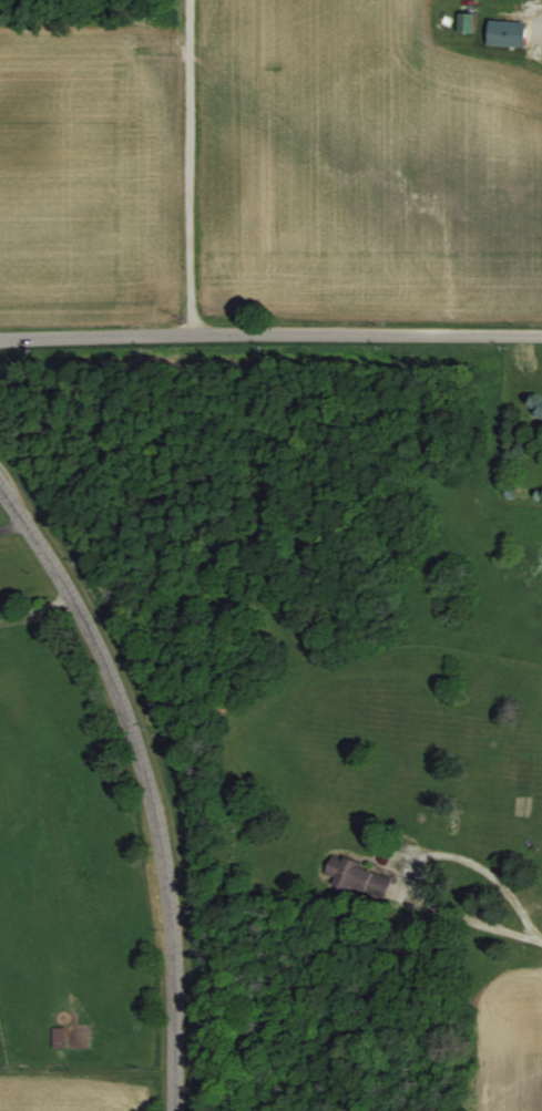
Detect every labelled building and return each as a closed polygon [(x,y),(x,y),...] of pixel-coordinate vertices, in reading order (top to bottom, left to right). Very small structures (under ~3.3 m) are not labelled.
[(458,33),(475,33),(475,2),(458,2),(458,33)] [(526,21),(489,20),(489,45),(526,46),(526,21)] [(385,901),(392,875),(343,860),(341,868),(329,864),(324,882),(385,901)] [(63,1028),(52,1028),(52,1047),(63,1047),(63,1028)]
